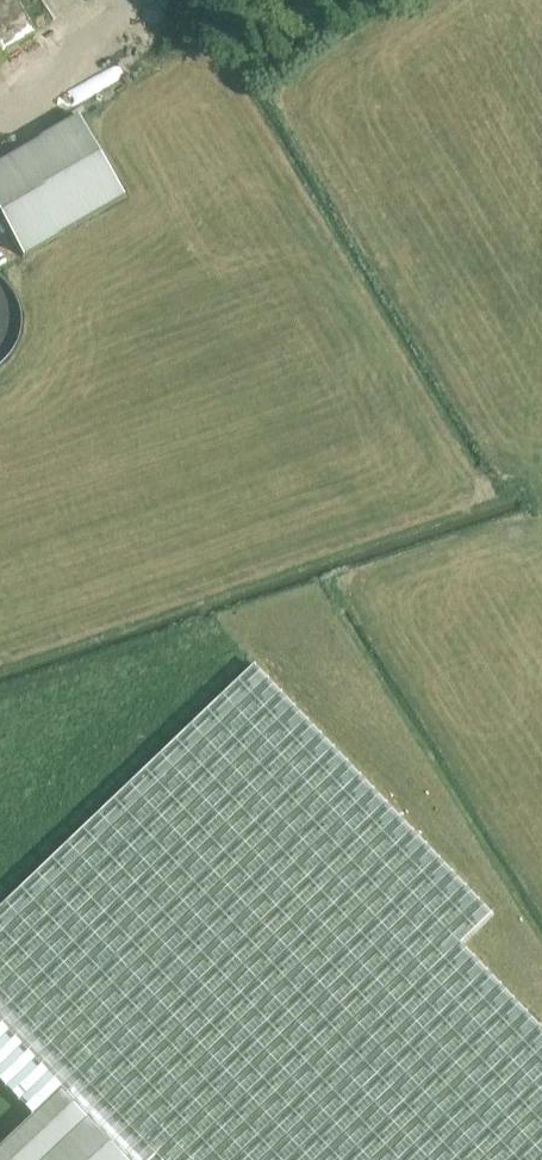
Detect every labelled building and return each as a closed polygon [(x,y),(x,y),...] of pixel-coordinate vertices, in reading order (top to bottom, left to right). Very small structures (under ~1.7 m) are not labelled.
[(0,163),(0,218),(22,256),(127,196),(81,116),(0,163)] [(22,349),(0,273),(0,355),(22,349)] [(500,987),(461,947),(494,917),(254,667),(0,911),(0,1082),(34,1117),(0,1149),(0,1159),(541,1159),(541,1031),(500,987)]
